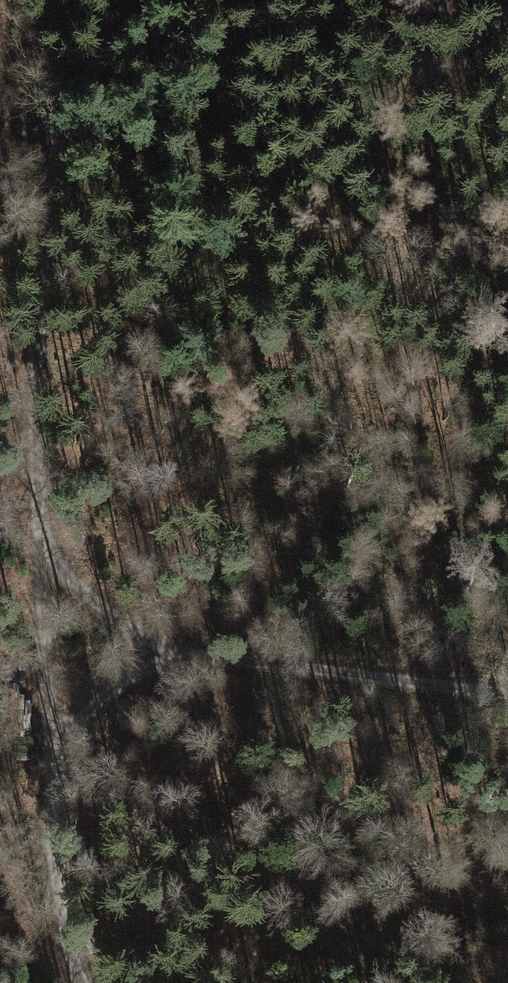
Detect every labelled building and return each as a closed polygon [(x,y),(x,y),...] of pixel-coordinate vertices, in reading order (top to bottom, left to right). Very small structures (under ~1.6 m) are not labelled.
[(14,761),(28,761),(28,748),(14,748),(14,761)]
